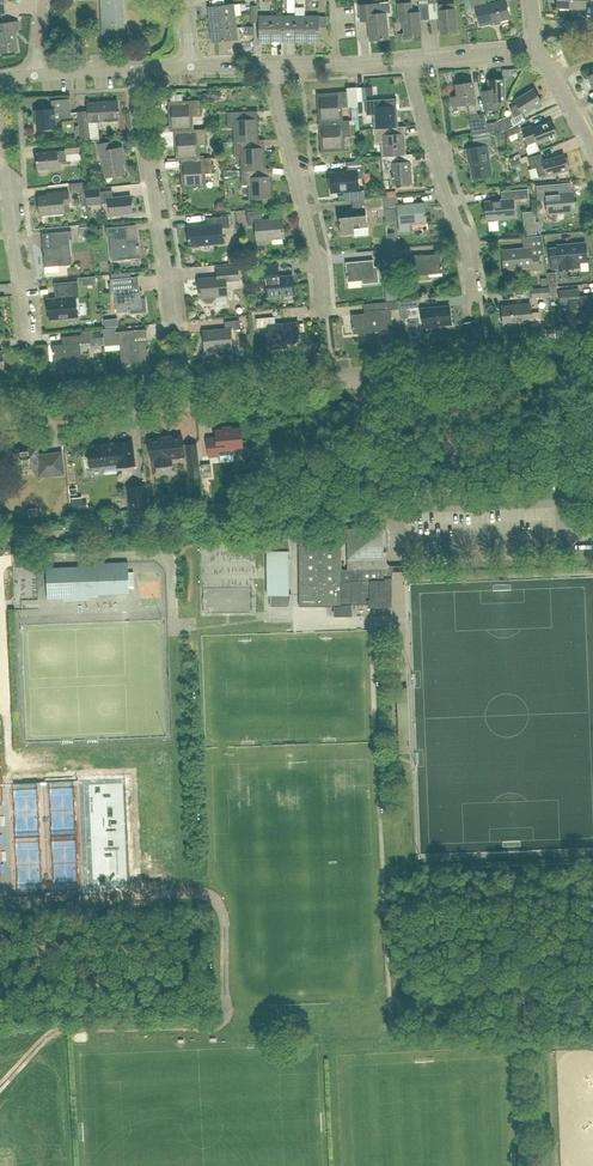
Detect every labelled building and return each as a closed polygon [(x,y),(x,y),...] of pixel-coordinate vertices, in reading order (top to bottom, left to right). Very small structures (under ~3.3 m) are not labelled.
[(104,34),(125,33),(123,0),(102,0),(104,34)] [(475,7),(479,25),(509,17),(505,0),(502,0),(486,4),(485,0),(468,0),(470,8),(475,7)] [(571,0),(556,0),(556,8),(570,8),(571,0)] [(570,8),(585,9),(585,0),(571,0),(570,8)] [(402,33),(403,40),(412,39),(411,36),(421,35),(419,12),(412,12),(411,2),(398,3),(400,22),(403,22),(404,33),(402,33)] [(389,3),(379,4),(359,6),(361,21),(368,20),(370,40),(388,39),(386,13),(390,13),(389,3)] [(210,19),(236,16),(235,4),(208,7),(210,19)] [(1,53),(18,50),(15,31),(20,30),(19,20),(14,21),(14,22),(3,24),(1,7),(0,8),(0,47),(1,53)] [(440,34),(457,32),(454,8),(438,10),(440,34)] [(295,16),(295,42),(306,42),(306,15),(295,16)] [(306,15),(306,42),(319,42),(319,15),(306,15)] [(211,31),(237,28),(236,16),(210,19),(211,31)] [(272,42),(272,16),(260,16),(260,42),(272,42)] [(272,16),(272,42),(283,42),(283,16),(272,16)] [(283,16),(283,42),(295,42),(295,16),(283,16)] [(237,28),(211,31),(212,43),(239,40),(237,28)] [(91,33),(83,37),(88,47),(96,43),(91,33)] [(500,109),(499,101),(504,101),(503,78),(487,79),(488,102),(490,102),(490,110),(500,109)] [(455,85),(457,96),(451,97),(452,106),(467,104),(469,113),(476,112),(474,103),(475,102),(472,82),(455,85)] [(368,100),(368,87),(348,87),(349,101),(368,100)] [(514,116),(521,112),(521,113),(541,101),(534,89),(514,101),(516,104),(510,108),(514,116)] [(319,124),(342,122),(341,107),(349,107),(347,92),(317,94),(319,124)] [(170,94),(171,101),(169,101),(170,131),(175,131),(192,130),(192,116),(200,115),(199,100),(182,101),(182,94),(170,94)] [(58,127),(57,119),(71,118),(70,98),(51,100),(52,109),(36,111),(38,129),(58,127)] [(374,128),(399,126),(397,98),(365,100),(366,115),(373,115),(374,128)] [(90,122),(120,120),(119,101),(89,103),(89,111),(78,112),(82,140),(92,139),(90,122)] [(234,141),(259,140),(257,111),(227,112),(227,128),(233,128),(234,141)] [(485,119),(484,113),(476,114),(477,122),(470,123),(472,135),(487,132),(485,119)] [(496,121),(497,124),(499,131),(505,128),(508,136),(520,131),(518,124),(512,126),(509,119),(510,119),(509,116),(496,121)] [(527,144),(536,141),(537,144),(557,136),(551,120),(531,128),(530,125),(522,128),(527,144)] [(350,121),(342,122),(319,124),(321,152),(344,150),(343,136),(351,136),(350,121)] [(381,156),(408,154),(406,126),(399,126),(374,128),(375,143),(380,143),(381,156)] [(181,159),(197,158),(196,145),(206,144),(206,129),(192,130),(175,131),(177,159),(181,159)] [(468,157),(469,157),(473,178),(492,175),(488,154),(493,153),(490,137),(475,139),(477,147),(466,149),(468,157)] [(241,170),(266,169),(264,140),(259,140),(234,141),(235,157),(241,157),(241,170)] [(67,150),(67,154),(81,153),(79,141),(65,142),(66,150),(67,150)] [(107,177),(125,174),(123,160),(125,160),(123,148),(113,149),(112,142),(99,144),(101,158),(104,157),(107,177)] [(68,160),(67,154),(67,150),(66,150),(58,151),(58,150),(36,152),(38,169),(60,166),(59,161),(68,160)] [(408,154),(381,156),(383,171),(389,171),(390,185),(414,184),(412,154),(408,154)] [(568,169),(567,165),(569,164),(567,157),(565,157),(564,155),(543,161),(541,154),(527,157),(530,169),(536,167),(538,177),(546,175),(568,169)] [(212,158),(197,158),(181,159),(182,189),(207,187),(206,173),(212,173),(212,158)] [(347,162),(347,171),(329,173),(331,192),(358,190),(358,178),(363,177),(361,161),(347,162)] [(272,169),(266,169),(241,170),(242,186),(249,185),(249,199),(273,197),(272,169)] [(88,206),(86,191),(85,191),(84,182),(70,184),(71,193),(80,192),(82,206),(88,206)] [(93,205),(99,204),(110,203),(111,214),(133,212),(132,195),(113,197),(112,190),(100,191),(100,187),(86,189),(86,191),(88,206),(93,205)] [(538,199),(546,198),(547,213),(574,211),(573,192),(553,193),(553,187),(537,188),(538,199)] [(507,200),(485,202),(486,218),(515,216),(513,199),(528,198),(527,189),(506,191),(507,200)] [(64,205),(70,204),(69,191),(55,192),(55,195),(39,197),(41,214),(65,212),(64,205)] [(396,196),(387,197),(382,197),(383,209),(397,208),(399,224),(400,233),(411,232),(410,223),(426,222),(424,203),(397,205),(396,196)] [(365,199),(365,208),(338,211),(340,234),(354,233),(354,234),(367,233),(367,226),(366,210),(383,209),(382,197),(365,199)] [(248,226),(256,225),(257,240),(284,238),(283,219),(263,220),(262,213),(247,214),(248,226)] [(215,228),(222,228),(230,227),(229,216),(206,218),(207,225),(188,227),(189,246),(216,243),(215,228)] [(88,225),(81,225),(81,235),(89,235),(88,225)] [(107,235),(111,235),(113,260),(140,258),(138,238),(125,239),(124,225),(106,227),(107,235)] [(56,247),(43,248),(45,267),(73,264),(70,239),(73,239),(72,230),(54,232),(56,247)] [(527,236),(528,247),(501,250),(503,269),(532,266),(532,270),(540,270),(538,254),(544,254),(542,235),(527,236)] [(556,245),(556,247),(549,248),(551,269),(559,268),(558,264),(587,261),(585,242),(556,245)] [(392,248),(393,256),(411,254),(410,247),(392,248)] [(393,256),(392,248),(375,250),(376,258),(393,256)] [(405,265),(413,264),(414,275),(441,273),(440,254),(404,257),(405,265)] [(372,260),(345,262),(347,281),(374,279),(372,260)] [(277,264),(259,266),(260,285),(266,285),(267,297),(294,294),(293,276),(278,277),(277,264)] [(218,271),(219,277),(198,279),(200,298),(227,295),(226,282),(241,281),(240,269),(218,271)] [(110,279),(112,294),(116,294),(118,312),(131,311),(131,313),(148,311),(146,298),(144,298),(144,296),(143,296),(143,290),(130,292),(128,277),(110,279)] [(58,298),(49,299),(51,318),(78,316),(76,297),(79,296),(78,282),(57,284),(58,298)] [(531,297),(550,296),(549,287),(530,289),(531,297)] [(569,302),(571,320),(592,318),(592,296),(579,297),(578,289),(559,290),(560,302),(569,302)] [(399,301),(400,308),(418,306),(417,299),(399,301)] [(400,308),(399,301),(373,303),(374,310),(364,311),(365,313),(351,314),(353,333),(392,330),(391,309),(399,309),(399,308),(400,308)] [(530,303),(501,306),(502,324),(531,321),(531,324),(540,323),(538,311),(530,312),(530,303)] [(448,305),(421,308),(423,332),(436,330),(436,326),(450,325),(448,305)] [(274,316),(256,318),(257,327),(268,326),(269,344),(299,341),(297,321),(275,324),(274,316)] [(225,329),(204,331),(206,350),(232,347),(231,329),(240,328),(240,320),(225,321),(225,329)] [(80,342),(83,342),(91,341),(89,329),(81,330),(82,334),(62,336),(63,344),(54,345),(56,366),(70,365),(69,362),(82,361),(80,342)] [(146,329),(136,330),(136,329),(116,331),(117,344),(119,344),(121,363),(149,360),(147,341),(146,329)] [(467,334),(464,335),(466,344),(477,342),(475,333),(467,334)] [(232,453),(232,448),(243,447),(241,429),(216,431),(217,437),(207,438),(209,456),(218,455),(232,453)] [(169,436),(169,435),(162,436),(163,437),(149,439),(152,460),(187,456),(190,479),(201,478),(196,443),(183,445),(182,435),(169,436)] [(104,469),(104,466),(116,464),(117,467),(135,465),(132,440),(115,442),(115,444),(88,447),(89,456),(85,457),(86,471),(104,469)] [(14,469),(38,467),(39,476),(64,474),(61,452),(38,455),(37,448),(12,450),(14,469)] [(203,478),(204,478),(212,477),(211,463),(212,463),(211,461),(201,462),(203,478)] [(246,491),(254,491),(252,476),(244,477),(246,491)] [(146,484),(126,487),(129,511),(149,509),(146,484)] [(560,496),(560,485),(547,485),(547,496),(560,496)] [(452,493),(453,502),(463,500),(461,491),(452,493)] [(447,504),(448,494),(434,493),(433,503),(447,504)] [(387,569),(383,569),(383,534),(375,527),(347,528),(347,569),(341,569),(341,538),(298,539),(299,607),(335,606),(335,615),(351,615),(351,604),(390,604),(389,580),(393,580),(393,571),(393,566),(390,566),(387,569)] [(270,595),(271,607),(289,607),(291,594),(288,594),(288,552),(291,552),(288,539),(270,539),(270,551),(267,551),(267,595),(270,595)] [(128,562),(95,563),(96,566),(47,568),(48,599),(98,597),(98,594),(129,593),(128,562)] [(408,1033),(413,1024),(406,1021),(402,1030),(408,1033)]
